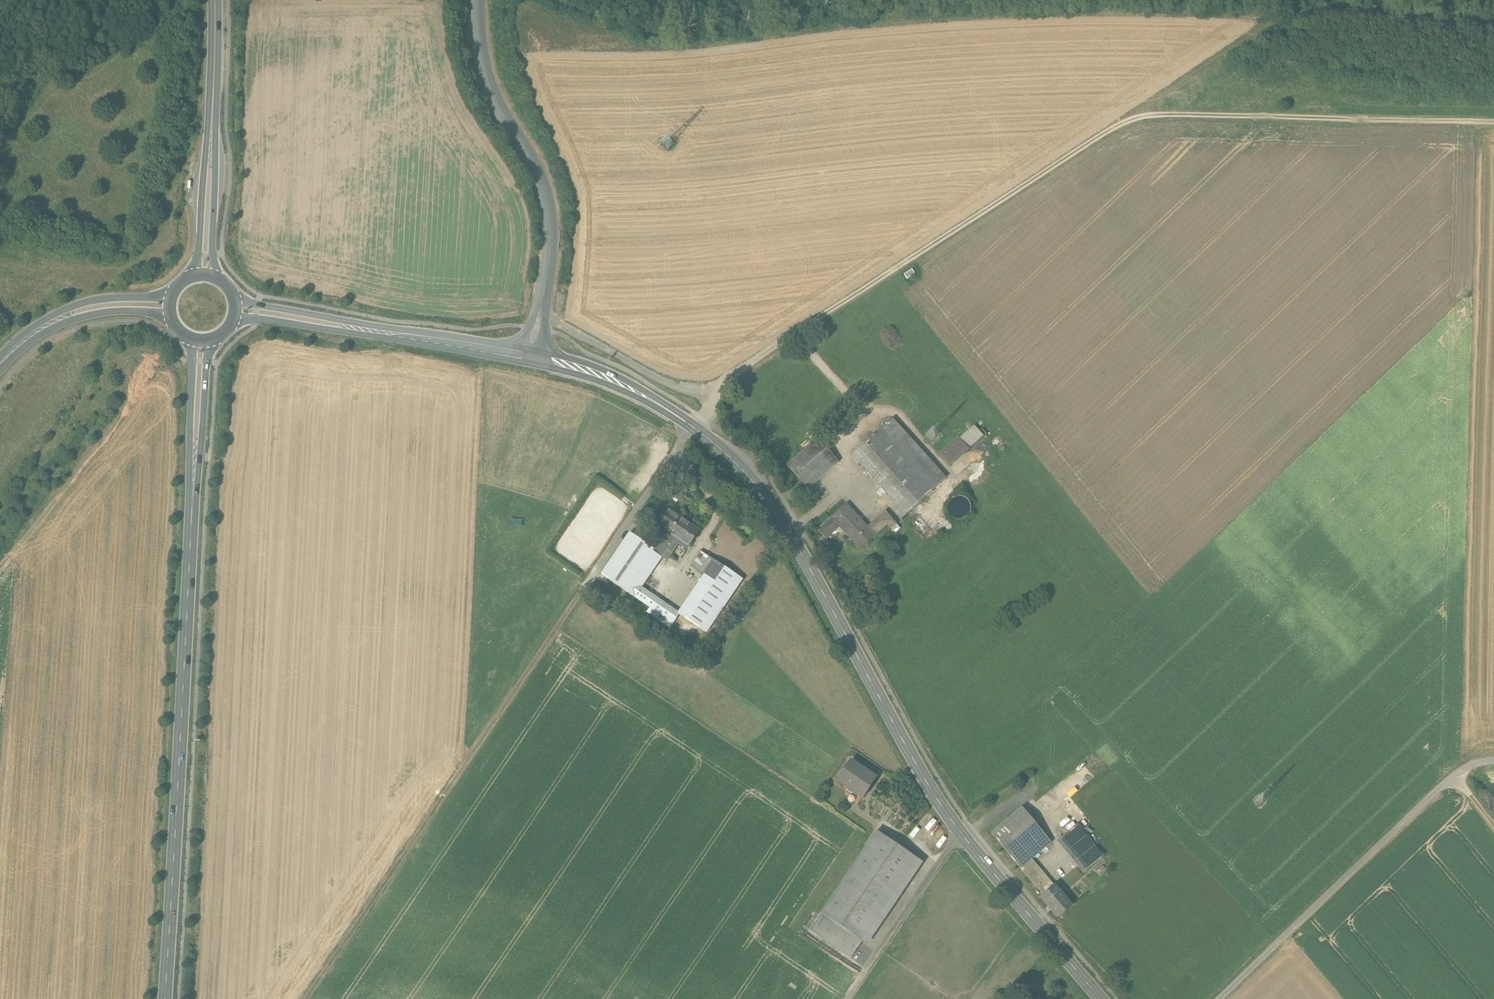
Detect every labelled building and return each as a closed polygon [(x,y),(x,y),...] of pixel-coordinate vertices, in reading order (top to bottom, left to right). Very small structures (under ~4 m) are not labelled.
[(906,274),(909,279),(918,274),(915,269),(906,274)] [(946,479),(892,419),(852,455),(899,506),(894,511),(901,519),(946,479)] [(977,424),(942,452),(952,464),(987,436),(977,424)] [(817,439),(787,466),(808,490),(839,462),(817,439)] [(846,504),(831,518),(818,531),(825,539),(841,526),(858,545),(856,546),(860,550),(887,525),(891,530),(892,529),(883,520),(874,527),(872,525),(872,524),(867,529),(846,504)] [(681,518),(667,509),(667,510),(656,526),(657,526),(659,524),(664,527),(662,530),(670,535),(681,518)] [(690,525),(681,518),(670,535),(662,547),(667,551),(670,553),(679,540),(688,547),(689,548),(700,531),(698,530),(697,532),(689,526),(690,525)] [(636,538),(630,533),(601,575),(625,591),(632,581),(642,588),(662,558),(652,552),(653,549),(636,538)] [(662,547),(658,543),(653,549),(652,552),(662,558),(667,551),(662,547)] [(742,580),(700,552),(692,564),(696,567),(695,570),(704,576),(678,614),(706,633),(742,580)] [(674,610),(642,588),(632,581),(625,591),(667,620),(674,610)] [(876,778),(851,762),(837,782),(862,799),(876,778)] [(1022,808),(991,834),(1021,869),(1030,861),(1051,843),(1022,808)] [(1103,856),(1077,825),(1062,838),(1082,862),(1078,866),(1084,872),(1103,856)] [(876,831),(820,914),(838,926),(862,942),(918,860),(876,831)] [(1038,871),(1030,861),(1021,869),(1020,869),(1036,888),(1037,888),(1043,896),(1051,889),(1049,887),(1047,889),(1042,883),(1046,880),(1038,871)] [(1043,896),(1040,898),(1058,918),(1062,915),(1071,907),(1054,886),(1051,889),(1043,896)] [(862,942),(838,926),(820,914),(809,931),(851,959),(862,942)]
